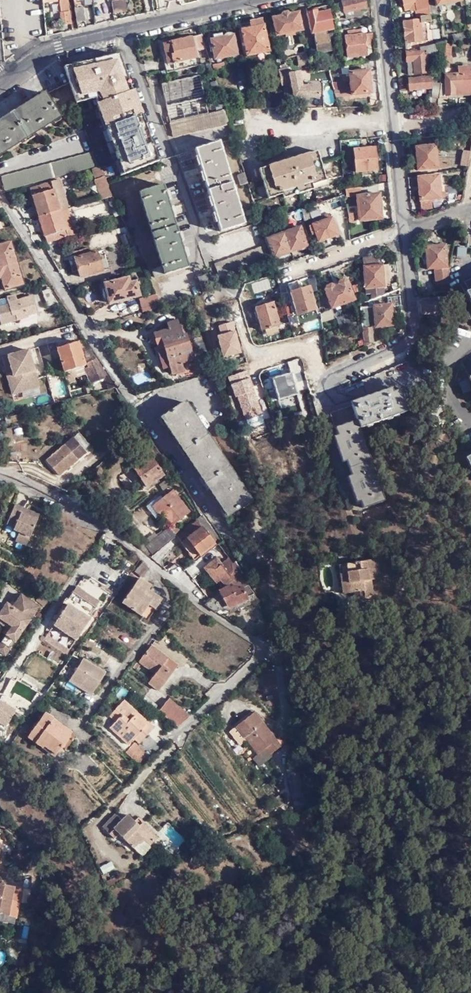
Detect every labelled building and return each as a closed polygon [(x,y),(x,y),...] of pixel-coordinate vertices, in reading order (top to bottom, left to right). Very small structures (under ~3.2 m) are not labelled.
[(71,22),(69,0),(60,0),(62,22),(71,22)] [(112,1),(113,13),(126,12),(125,0),(121,0),(112,1)] [(361,8),(368,7),(366,0),(348,0),(337,2),(340,13),(346,12),(361,8)] [(421,16),(431,14),(430,5),(429,0),(404,0),(406,12),(416,10),(417,17),(421,16)] [(430,5),(431,14),(439,13),(438,5),(438,4),(430,5)] [(83,5),(75,6),(77,20),(85,19),(83,5)] [(265,8),(235,14),(237,21),(266,16),(265,8)] [(363,16),(361,8),(346,12),(348,19),(363,16)] [(318,9),(308,11),(313,34),(317,33),(320,53),(333,50),(331,33),(327,34),(325,31),(335,29),(331,11),(319,13),(318,9)] [(300,11),(274,17),(278,35),(304,30),(300,11)] [(433,39),(431,14),(421,16),(421,20),(404,22),(406,42),(408,42),(409,50),(435,44),(434,40),(432,40),(432,39),(433,39)] [(265,24),(252,26),(243,29),(249,55),(271,50),(265,24)] [(350,35),(346,36),(349,57),(373,54),(372,44),(376,44),(374,32),(366,33),(362,33),(361,29),(350,30),(350,35)] [(454,34),(455,40),(470,36),(469,29),(463,30),(464,33),(454,34)] [(202,57),(210,55),(204,38),(204,35),(163,44),(170,71),(204,65),(202,57)] [(225,36),(214,39),(212,39),(216,58),(238,53),(234,35),(225,36)] [(409,50),(408,50),(411,73),(429,70),(427,53),(444,50),(444,42),(435,44),(409,50)] [(454,43),(444,42),(444,50),(445,54),(445,67),(451,66),(451,57),(454,43)] [(100,55),(63,63),(76,102),(95,95),(124,174),(156,160),(143,125),(115,51),(100,55)] [(299,54),(301,64),(311,62),(309,52),(299,54)] [(226,60),(213,64),(215,72),(228,68),(226,60)] [(442,82),(441,98),(448,97),(448,95),(470,94),(470,66),(459,67),(460,73),(447,74),(447,82),(442,82)] [(291,67),(281,69),(284,85),(293,83),(296,96),(323,95),(322,84),(310,84),(310,85),(304,85),(301,70),(292,72),(291,67)] [(353,88),(336,91),(338,97),(373,93),(370,71),(351,74),(352,87),(353,88)] [(441,98),(442,82),(437,82),(436,74),(411,77),(412,89),(433,87),(433,98),(441,98)] [(171,123),(208,115),(200,79),(164,87),(171,123)] [(353,88),(352,87),(342,89),(341,81),(335,82),(336,89),(336,91),(353,88)] [(21,139),(42,127),(58,117),(43,94),(0,121),(0,151),(8,146),(17,141),(21,139)] [(210,114),(208,115),(171,123),(175,136),(178,135),(231,124),(227,110),(210,114)] [(220,140),(196,149),(203,170),(215,209),(222,231),(246,224),(220,140)] [(437,146),(418,148),(421,170),(439,168),(437,146)] [(378,147),(358,148),(359,170),(380,169),(378,147)] [(320,148),(264,167),(273,197),(287,193),(288,197),(318,187),(316,182),(330,178),(320,148)] [(98,163),(92,150),(3,175),(7,188),(98,163)] [(108,183),(99,165),(91,167),(95,177),(94,179),(101,199),(113,195),(108,183)] [(441,175),(421,178),(423,200),(434,199),(443,199),(442,192),(441,175)] [(247,176),(241,178),(243,185),(249,183),(247,176)] [(38,215),(59,210),(59,207),(66,205),(58,179),(29,188),(38,215)] [(164,183),(141,191),(164,265),(154,268),(157,277),(190,266),(184,247),(172,207),(164,183)] [(347,189),(347,195),(347,197),(358,195),(357,188),(347,189)] [(382,193),(361,195),(364,219),(384,218),(382,193)] [(122,214),(115,199),(109,202),(116,217),(122,214)] [(434,199),(423,200),(424,209),(435,208),(434,199)] [(360,205),(352,206),(353,213),(361,213),(360,205)] [(312,219),(310,206),(303,208),(307,220),(312,219)] [(75,234),(69,208),(59,210),(38,215),(45,241),(75,234)] [(314,224),(311,225),(313,232),(316,230),(320,241),(340,234),(334,216),(314,224)] [(302,225),(270,237),(278,257),(310,245),(302,225)] [(0,244),(0,267),(18,262),(12,240),(0,244)] [(267,246),(215,264),(220,278),(271,259),(267,246)] [(440,286),(450,287),(458,246),(428,249),(432,271),(437,272),(440,286)] [(470,247),(462,246),(461,255),(469,256),(470,247)] [(97,252),(76,259),(81,277),(102,271),(97,252)] [(380,257),(365,258),(368,295),(373,295),(374,300),(386,296),(385,267),(381,267),(380,257)] [(0,267),(0,278),(3,277),(6,289),(25,284),(18,262),(0,267)] [(440,286),(437,272),(440,295),(449,295),(450,287),(440,286)] [(213,280),(211,273),(204,276),(199,278),(202,284),(208,281),(213,280)] [(129,278),(105,285),(110,304),(140,296),(136,283),(131,284),(129,278)] [(351,283),(327,291),(333,309),(341,306),(357,301),(351,283)] [(312,288),(293,294),(301,317),(318,312),(312,288)] [(51,289),(43,291),(48,306),(56,303),(51,289)] [(156,294),(138,299),(142,312),(162,307),(156,294)] [(290,294),(285,296),(291,319),(295,318),(297,317),(290,294)] [(8,298),(11,306),(0,309),(0,316),(3,325),(15,321),(13,317),(16,316),(18,321),(28,317),(28,315),(37,312),(32,296),(17,301),(15,295),(8,298)] [(432,302),(426,302),(428,316),(445,317),(449,295),(431,297),(432,302)] [(362,309),(365,349),(375,345),(374,328),(394,326),(393,314),(404,312),(402,298),(390,299),(391,307),(362,309)] [(258,311),(251,313),(253,321),(260,319),(264,332),(282,327),(276,303),(257,309),(258,311)] [(333,309),(322,313),(324,324),(332,321),(345,317),(341,306),(333,309)] [(182,365),(195,361),(187,334),(183,335),(178,320),(166,324),(168,330),(153,334),(157,351),(164,349),(171,376),(185,372),(182,365)] [(215,327),(224,359),(242,354),(232,322),(215,327)] [(207,351),(201,335),(193,338),(200,354),(207,351)] [(77,341),(56,347),(63,372),(83,366),(85,366),(84,364),(77,341)] [(28,349),(7,355),(12,373),(6,375),(11,395),(39,387),(28,349)] [(106,372),(96,358),(87,363),(95,377),(106,372)] [(309,367),(311,371),(327,365),(325,360),(309,367)] [(84,364),(85,366),(83,366),(91,384),(103,378),(108,389),(116,387),(106,372),(95,377),(87,363),(84,364)] [(247,370),(257,398),(262,397),(256,380),(257,379),(253,368),(247,370)] [(248,370),(227,377),(242,423),(263,416),(248,370)] [(279,400),(297,394),(290,373),(272,379),(279,400)] [(55,378),(58,397),(70,395),(68,384),(75,382),(73,375),(55,378)] [(42,396),(51,393),(48,383),(39,386),(42,396)] [(466,383),(459,385),(462,393),(468,392),(466,383)] [(369,404),(333,416),(344,446),(339,448),(341,455),(346,454),(357,486),(352,487),(354,495),(360,493),(365,510),(386,503),(361,430),(408,414),(401,392),(377,401),(376,396),(368,398),(369,404)] [(184,404),(162,418),(174,436),(195,468),(216,500),(229,519),(251,504),(184,404)] [(21,414),(9,416),(10,423),(22,421),(21,414)] [(74,437),(47,461),(60,476),(87,453),(74,437)] [(148,452),(131,464),(144,485),(163,472),(148,452)] [(172,489),(150,505),(158,515),(160,513),(169,525),(188,510),(172,489)] [(17,522),(14,528),(13,531),(19,534),(17,539),(27,543),(39,516),(15,505),(9,518),(17,522)] [(7,524),(14,528),(17,522),(9,518),(7,524)] [(180,530),(175,534),(180,540),(184,537),(197,554),(213,542),(195,518),(180,530)] [(144,524),(137,533),(145,543),(153,552),(153,553),(175,534),(180,530),(174,524),(169,528),(167,525),(156,534),(151,528),(144,524)] [(192,557),(197,554),(184,537),(180,540),(192,557)] [(139,549),(147,556),(153,552),(145,543),(139,549)] [(208,562),(213,569),(221,563),(216,556),(208,562)] [(221,563),(213,569),(220,577),(217,580),(221,586),(225,584),(237,573),(226,558),(221,563)] [(139,562),(134,569),(142,574),(147,567),(139,562)] [(365,594),(366,599),(375,598),(372,583),(382,582),(378,562),(347,567),(349,576),(352,596),(359,595),(365,594)] [(258,600),(241,574),(241,575),(211,597),(204,603),(214,610),(222,607),(244,598),(248,603),(258,600)] [(74,639),(89,618),(88,617),(106,591),(102,589),(104,586),(91,576),(89,579),(84,575),(67,597),(66,596),(63,599),(67,601),(51,623),(74,639)] [(136,575),(119,598),(147,618),(162,598),(147,588),(150,584),(136,575)] [(345,597),(352,596),(349,576),(342,577),(341,577),(345,597)] [(205,583),(200,587),(206,595),(212,591),(205,583)] [(106,591),(111,595),(113,592),(104,586),(102,589),(106,591)] [(9,646),(39,606),(21,593),(18,598),(13,605),(8,602),(7,601),(0,610),(0,616),(12,624),(0,640),(9,646)] [(13,596),(8,602),(13,605),(18,598),(13,596)] [(228,612),(248,603),(244,598),(222,607),(228,612)] [(276,628),(270,618),(265,632),(276,628)] [(45,633),(41,637),(64,654),(67,648),(45,633)] [(9,646),(0,640),(0,650),(3,653),(9,646)] [(162,664),(168,656),(152,642),(139,659),(155,672),(147,681),(157,689),(166,678),(161,674),(167,668),(162,664)] [(178,664),(168,656),(162,664),(167,668),(172,672),(178,664)] [(104,672),(81,657),(68,677),(90,692),(104,672)] [(166,678),(172,672),(167,668),(161,674),(166,678)] [(134,713),(136,710),(122,698),(108,713),(114,718),(109,724),(126,741),(132,736),(139,741),(144,735),(138,729),(144,722),(134,713)] [(168,698),(157,710),(177,726),(189,715),(168,698)] [(0,699),(0,724),(7,727),(17,708),(0,699)] [(44,710),(25,735),(53,755),(71,730),(44,710)] [(153,726),(136,710),(134,713),(144,722),(138,729),(144,735),(153,726)] [(255,714),(236,727),(246,739),(258,755),(264,751),(269,757),(281,748),(255,714)] [(240,743),(246,739),(236,727),(231,732),(240,743)] [(133,742),(123,752),(139,767),(148,756),(133,742)] [(269,757),(264,751),(258,755),(252,760),(259,769),(271,759),(269,757)] [(296,767),(286,770),(295,806),(306,802),(296,767)] [(139,827),(135,822),(128,816),(123,822),(116,816),(104,828),(115,839),(119,836),(131,847),(136,842),(140,844),(144,841),(150,846),(157,838),(143,823),(139,827)] [(151,847),(150,846),(144,841),(140,844),(136,842),(131,847),(140,857),(151,847)] [(111,862),(100,867),(103,874),(114,868),(111,862)] [(0,881),(0,897),(10,898),(18,900),(21,885),(13,883),(0,881)] [(0,897),(0,911),(7,912),(15,914),(18,900),(10,898),(0,897)]
